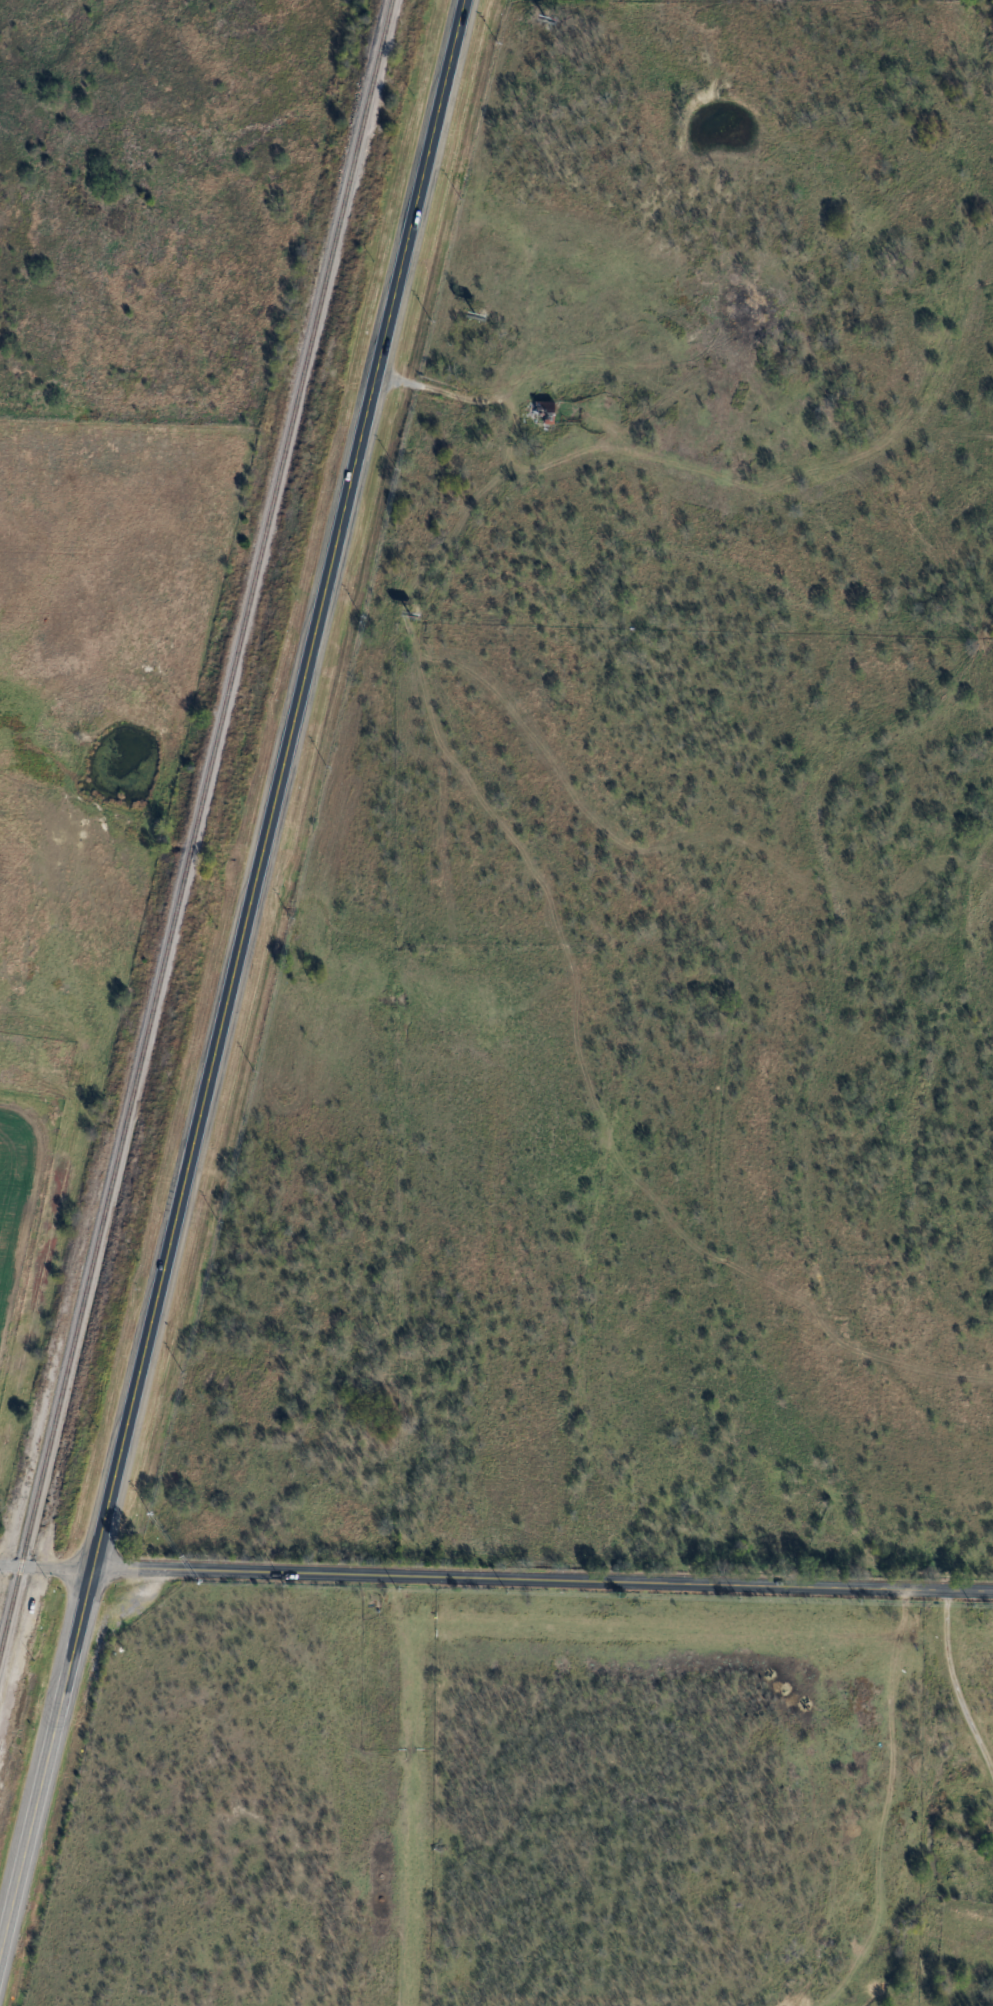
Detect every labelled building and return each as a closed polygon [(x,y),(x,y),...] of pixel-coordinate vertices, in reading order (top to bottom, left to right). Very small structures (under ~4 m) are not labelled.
[(535,400),(535,423),(558,423),(558,400),(535,400)]
